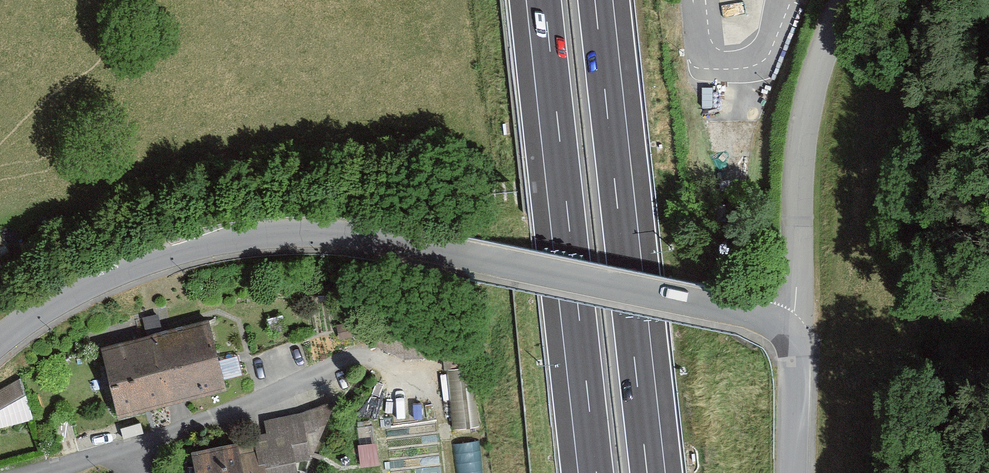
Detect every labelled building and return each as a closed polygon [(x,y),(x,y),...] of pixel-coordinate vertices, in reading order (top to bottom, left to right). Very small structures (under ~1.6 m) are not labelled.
[(105,365),(120,431),(227,407),(211,341),(105,365)] [(450,371),(457,426),(475,424),(468,368),(450,371)] [(0,411),(0,444),(34,429),(21,402),(0,411)] [(191,465),(193,472),(270,472),(264,448),(191,465)]
